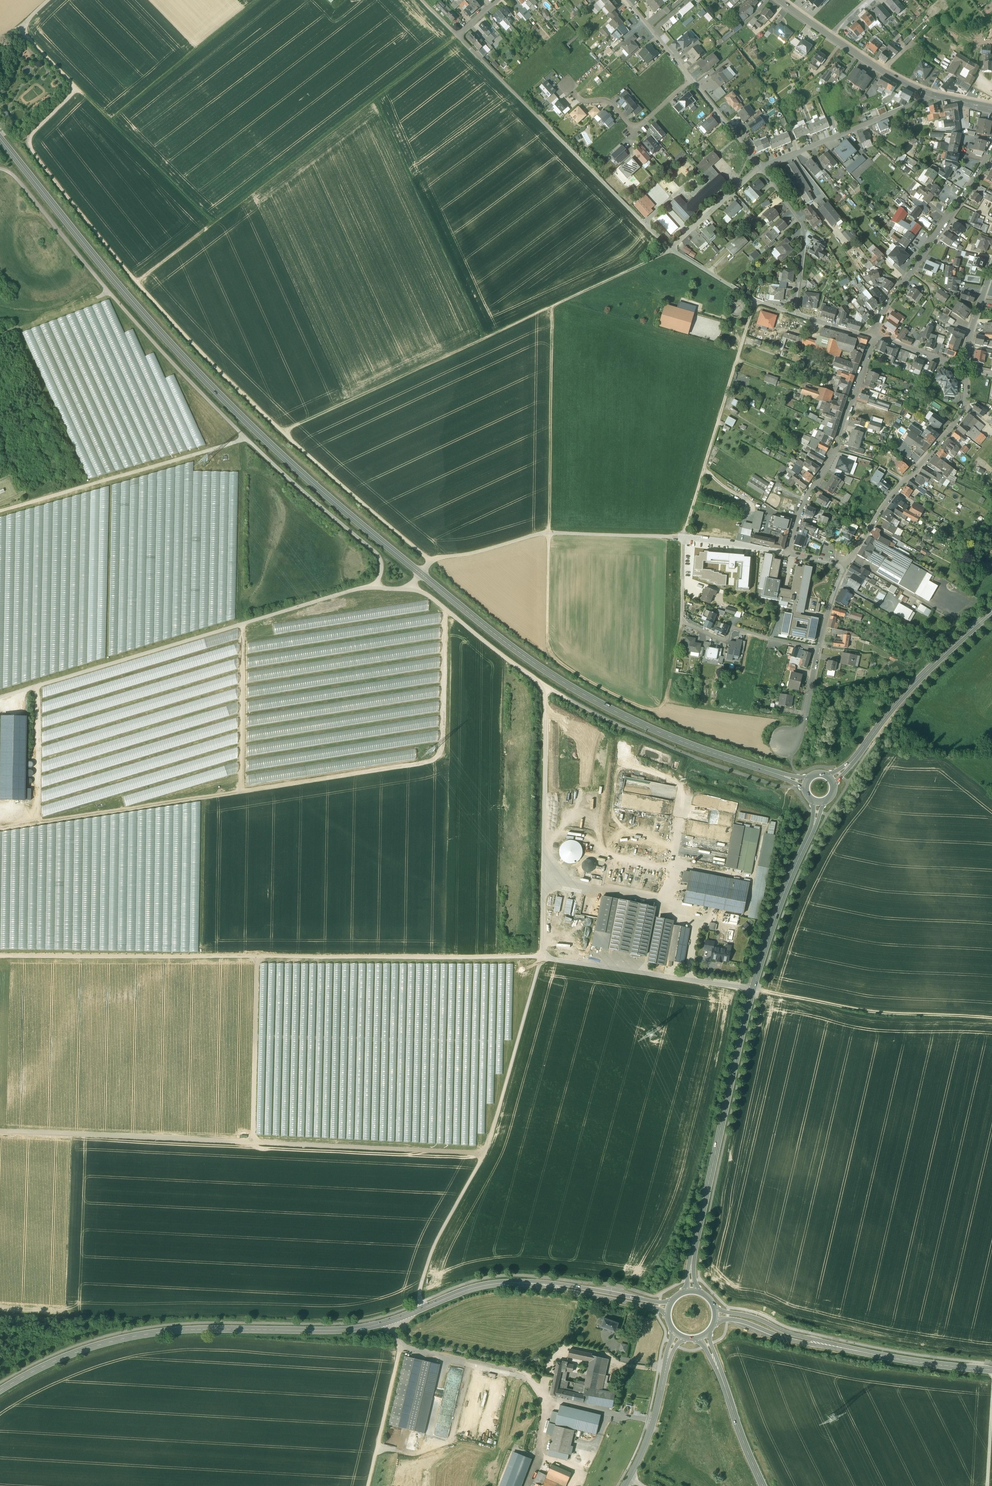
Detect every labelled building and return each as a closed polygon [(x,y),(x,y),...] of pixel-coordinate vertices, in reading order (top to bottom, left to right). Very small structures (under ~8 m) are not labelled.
[(528,0),(527,0),(522,4),(525,8),(527,11),(530,8),(533,6),(528,0)] [(601,0),(600,0),(596,3),(601,10),(604,7),(606,6),(601,0)] [(604,7),(609,13),(611,14),(614,11),(619,7),(613,0),(612,0),(606,6),(604,7)] [(646,2),(654,12),(664,4),(663,3),(661,0),(648,0),(646,2)] [(755,0),(750,0),(747,4),(753,9),(758,2),(755,0)] [(813,4),(818,8),(823,4),(826,0),(817,0),(813,4)] [(887,3),(890,7),(890,8),(894,12),(895,12),(898,10),(900,11),(904,8),(897,0),(890,0),(887,3)] [(456,1),(451,5),(455,9),(459,5),(457,2),(456,1)] [(475,1),(469,6),(475,12),(481,7),(475,1)] [(446,6),(441,2),(436,7),(441,11),(446,6)] [(469,6),(467,3),(465,5),(468,8),(464,11),(466,12),(465,13),(466,15),(467,14),(470,17),(475,12),(469,6)] [(601,10),(596,3),(593,6),(594,8),(599,12),(601,10)] [(690,3),(679,12),(683,16),(694,7),(690,3)] [(747,4),(736,12),(737,13),(736,14),(737,16),(739,17),(739,16),(743,21),(751,14),(753,9),(747,4)] [(673,9),(669,5),(664,10),(668,14),(673,9)] [(452,11),(447,6),(446,6),(441,11),(446,16),(452,11)] [(506,6),(499,12),(505,18),(510,24),(513,21),(510,17),(512,15),(506,6)] [(534,7),(533,6),(530,8),(527,11),(529,13),(530,14),(536,9),(534,7)] [(875,11),(874,11),(878,16),(883,22),(889,16),(880,6),(875,11)] [(520,13),(526,20),(531,17),(528,13),(529,13),(527,11),(525,8),(520,13)] [(701,17),(706,13),(703,9),(697,13),(701,17)] [(773,14),(766,9),(761,15),(765,18),(768,20),(773,14)] [(458,17),(452,11),(446,16),(452,23),(458,17)] [(499,12),(494,16),(506,31),(512,26),(510,24),(505,18),(499,12)] [(871,17),(867,12),(863,15),(871,24),(874,21),(871,17)] [(704,16),(709,22),(713,18),(707,13),(704,16)] [(871,24),(863,15),(860,18),(865,23),(868,27),(871,24)] [(691,16),(683,23),(686,26),(694,19),(691,16)] [(617,17),(613,20),(609,24),(612,27),(608,31),(605,27),(600,32),(603,35),(604,34),(607,38),(622,24),(623,24),(617,17)] [(490,27),(485,22),(479,27),(484,34),(488,31),(490,28),(490,27)] [(860,27),(855,22),(852,25),(860,34),(863,31),(860,27)] [(742,28),(738,23),(731,29),(735,33),(742,28)] [(622,24),(611,34),(614,39),(615,38),(618,41),(627,32),(624,28),(625,28),(622,24)] [(787,31),(779,24),(775,28),(772,31),(773,32),(779,37),(778,37),(779,38),(779,37),(785,42),(792,33),(787,30),(787,31)] [(500,35),(492,25),(490,27),(490,28),(488,31),(491,34),(495,38),(495,39),(499,35),(500,36),(500,35)] [(860,34),(852,25),(849,28),(853,33),(857,37),(860,34)] [(480,39),(474,33),(468,39),(479,51),(482,47),(485,45),(483,42),(480,39)] [(691,43),(694,40),(693,38),(688,33),(678,43),(680,46),(684,49),(691,43)] [(487,37),(484,34),(482,36),(486,40),(490,45),(493,43),(491,41),(491,42),(487,37)] [(633,35),(621,46),(624,50),(629,55),(638,47),(633,42),(636,39),(633,35)] [(909,36),(903,42),(906,45),(912,39),(909,36)] [(795,38),(794,39),(790,42),(797,47),(801,42),(795,38)] [(805,42),(802,40),(801,42),(797,47),(797,48),(806,54),(812,47),(808,44),(806,42),(805,42)] [(871,44),(866,49),(870,52),(878,43),(874,40),(871,44)] [(676,50),(680,46),(678,43),(676,41),(671,45),(676,50)] [(878,43),(870,52),(873,55),(878,50),(881,46),(881,45),(878,43)] [(881,46),(878,50),(882,53),(884,52),(887,48),(882,44),(881,45),(881,46)] [(899,51),(890,44),(887,48),(889,50),(896,55),(899,51)] [(644,50),(640,53),(645,58),(653,50),(651,48),(652,47),(650,45),(644,50)] [(986,48),(983,48),(982,54),(985,55),(989,55),(990,46),(986,45),(986,48)] [(695,48),(688,54),(689,54),(692,57),(691,57),(695,62),(700,58),(699,57),(702,55),(699,51),(701,50),(698,46),(697,46),(695,48)] [(642,48),(635,54),(637,56),(640,53),(644,50),(642,48)] [(653,50),(645,58),(649,62),(652,60),(658,54),(656,52),(655,52),(653,50)] [(825,57),(818,52),(813,59),(814,59),(820,64),(822,65),(824,61),(823,60),(825,57)] [(886,54),(884,52),(882,53),(878,59),(885,64),(890,57),(886,54)] [(704,62),(699,66),(699,67),(704,73),(718,60),(713,54),(704,62)] [(967,60),(957,54),(953,62),(963,67),(967,60)] [(820,64),(814,59),(809,66),(816,71),(820,64)] [(649,62),(645,66),(647,68),(654,62),(652,60),(649,62)] [(931,69),(921,62),(913,73),(924,80),(931,69)] [(963,67),(953,62),(950,67),(960,72),(963,67)] [(978,68),(969,62),(965,69),(970,72),(968,75),(969,76),(972,78),(978,68)] [(844,70),(835,64),(831,70),(830,71),(836,75),(839,77),(844,70)] [(960,72),(950,67),(946,73),(952,77),(956,79),(957,77),(958,76),(960,72)] [(730,80),(721,68),(710,77),(713,81),(714,80),(720,87),(724,84),(725,85),(725,84),(730,80)] [(829,69),(827,73),(825,72),(821,79),(825,82),(830,75),(833,77),(834,77),(834,78),(836,75),(830,71),(831,70),(829,69)] [(862,73),(855,69),(847,80),(863,91),(871,80),(864,75),(865,74),(863,72),(862,73)] [(966,82),(965,84),(966,85),(966,84),(970,86),(974,79),(972,78),(969,76),(966,82)] [(890,82),(881,77),(877,85),(880,86),(879,88),(881,89),(882,88),(886,90),(886,89),(890,82)] [(956,79),(952,77),(950,79),(954,84),(953,85),(967,92),(970,87),(966,85),(965,84),(956,79)] [(954,84),(950,79),(941,88),(946,92),(953,85),(954,84)] [(556,92),(547,82),(540,87),(549,97),(553,94),(556,92)] [(896,86),(890,82),(886,89),(892,92),(893,93),(893,92),(896,86)] [(719,98),(725,93),(721,86),(714,91),(719,98)] [(913,95),(903,90),(902,92),(899,98),(906,101),(908,102),(913,95)] [(626,91),(619,97),(622,100),(627,96),(628,97),(630,95),(626,91)] [(896,94),(894,97),(898,99),(899,98),(902,92),(900,91),(898,95),(896,94)] [(893,93),(892,92),(891,94),(883,99),(887,103),(893,99),(894,97),(896,94),(893,92),(893,93)] [(679,102),(685,110),(688,107),(690,109),(694,106),(693,104),(696,102),(689,93),(679,102)] [(732,93),(725,98),(728,102),(727,102),(730,106),(730,105),(733,108),(734,108),(738,104),(734,98),(735,97),(732,93)] [(553,94),(549,97),(547,99),(551,104),(557,98),(553,94)] [(864,95),(859,97),(861,103),(867,100),(864,95)] [(622,100),(619,103),(624,109),(632,102),(628,97),(627,96),(622,100)] [(899,98),(898,99),(897,102),(903,105),(903,106),(906,101),(899,98)] [(559,101),(555,105),(562,112),(568,106),(566,103),(565,104),(561,99),(559,101)] [(632,102),(624,109),(629,114),(632,112),(637,108),(636,107),(632,102)] [(682,112),(685,110),(679,102),(673,107),(679,114),(682,111),(682,112)] [(738,104),(734,108),(736,112),(743,107),(740,103),(738,104)] [(637,108),(632,112),(635,115),(642,110),(638,105),(636,107),(637,108)] [(938,106),(929,108),(930,115),(931,115),(937,114),(940,114),(938,106)] [(595,107),(589,113),(593,118),(597,115),(600,112),(595,107)] [(884,107),(877,110),(879,116),(887,113),(884,107)] [(586,116),(578,108),(570,115),(577,123),(586,116)] [(748,111),(746,108),(739,114),(744,121),(751,116),(754,114),(753,113),(751,109),(748,111)] [(759,109),(753,113),(754,114),(751,116),(754,119),(759,115),(762,114),(759,109)] [(609,114),(608,114),(605,112),(604,112),(604,113),(599,118),(601,120),(600,121),(604,124),(605,124),(607,126),(612,121),(613,120),(611,118),(612,117),(609,114)] [(958,112),(949,113),(950,120),(950,122),(953,122),(959,121),(958,112)] [(703,124),(701,126),(708,133),(717,124),(711,117),(703,124)] [(755,122),(749,126),(754,132),(760,128),(764,125),(760,119),(755,122)] [(819,122),(818,119),(812,121),(813,125),(816,133),(823,130),(819,122)] [(826,119),(819,122),(823,130),(829,127),(826,119)] [(990,121),(980,119),(978,126),(976,133),(985,135),(988,136),(989,131),(989,130),(990,121)] [(888,120),(877,124),(880,132),(889,129),(888,126),(890,125),(888,120)] [(666,135),(655,123),(651,126),(652,127),(650,129),(654,133),(659,140),(660,140),(666,135)] [(813,125),(806,127),(809,134),(810,135),(816,133),(813,125)] [(802,127),(799,128),(803,137),(809,134),(806,127),(806,126),(802,127)] [(799,128),(793,131),(794,135),(796,139),(803,137),(799,128)] [(866,132),(858,135),(861,143),(862,144),(870,140),(869,138),(867,135),(866,132)] [(788,134),(781,136),(784,145),(791,142),(788,134)] [(781,136),(775,139),(778,147),(784,145),(781,136)] [(912,155),(919,141),(912,137),(904,151),(912,155)] [(653,142),(649,138),(643,143),(653,154),(654,153),(655,153),(657,152),(657,151),(659,149),(653,142)] [(767,139),(760,142),(764,150),(770,147),(768,142),(767,139)] [(778,147),(775,139),(768,142),(770,147),(771,150),(778,147)] [(657,142),(655,140),(653,142),(659,149),(661,147),(657,142)] [(857,152),(846,140),(834,151),(845,163),(857,152)] [(989,143),(976,140),(974,146),(971,146),(970,150),(973,150),(977,151),(983,152),(985,147),(986,147),(989,143)] [(760,142),(754,144),(757,153),(764,150),(760,142)] [(645,149),(640,143),(636,147),(638,149),(639,149),(641,152),(642,151),(645,149)] [(616,153),(622,147),(619,144),(613,150),(616,153)] [(950,145),(949,145),(948,152),(957,155),(958,147),(950,145)] [(612,157),(618,164),(627,155),(624,151),(625,150),(622,147),(616,153),(612,157)] [(642,151),(641,152),(639,149),(638,149),(636,151),(636,152),(638,154),(636,156),(644,165),(650,159),(642,151)] [(713,152),(697,167),(703,173),(704,172),(711,166),(719,159),(713,152)] [(836,163),(826,152),(820,158),(827,166),(825,167),(829,171),(834,167),(833,166),(836,163)] [(957,155),(948,152),(946,161),(957,163),(959,155),(957,155)] [(902,164),(906,157),(901,154),(897,162),(902,164)] [(865,160),(861,156),(846,170),(850,174),(865,160)] [(904,161),(914,167),(917,162),(907,156),(904,161)] [(627,179),(639,168),(637,166),(631,160),(628,163),(627,163),(619,170),(627,179)] [(820,170),(817,166),(811,160),(805,165),(808,168),(811,171),(814,175),(820,170)] [(952,170),(955,172),(960,165),(957,163),(946,161),(945,166),(947,167),(952,170)] [(811,190),(793,162),(783,168),(787,175),(806,205),(813,201),(808,192),(811,190)] [(940,170),(934,166),(931,165),(929,169),(937,174),(946,180),(949,174),(950,174),(952,170),(947,167),(944,171),(940,170)] [(719,175),(711,166),(704,172),(712,182),(719,175)] [(937,174),(929,169),(924,176),(925,176),(928,178),(933,181),(937,174)] [(686,205),(678,196),(669,205),(685,222),(694,214),(693,212),(726,182),(719,175),(712,182),(686,205)] [(758,179),(746,190),(746,191),(747,190),(756,200),(761,195),(758,192),(764,186),(758,179)] [(648,192),(655,201),(667,193),(660,183),(648,192)] [(934,185),(931,188),(928,186),(925,189),(935,197),(940,189),(934,185)] [(933,196),(923,189),(922,191),(918,188),(914,192),(916,193),(913,198),(915,198),(916,199),(918,200),(920,197),(921,195),(924,197),(922,200),(923,201),(927,204),(929,201),(933,196)] [(976,194),(975,193),(971,200),(977,204),(981,197),(976,194)] [(984,199),(991,203),(991,196),(987,194),(984,199)] [(894,201),(900,207),(904,203),(908,199),(904,195),(899,200),(897,198),(894,201)] [(645,196),(641,200),(642,200),(635,205),(645,217),(652,212),(649,208),(651,206),(652,208),(654,206),(645,196)] [(923,201),(922,204),(918,200),(916,199),(915,198),(912,202),(914,205),(921,211),(925,206),(927,204),(923,201)] [(822,200),(817,204),(822,209),(827,205),(822,200)] [(741,209),(735,201),(729,206),(730,207),(724,212),(730,218),(730,217),(735,213),(736,213),(741,209)] [(914,205),(911,209),(904,203),(900,207),(907,213),(912,217),(912,218),(914,220),(921,211),(914,205)] [(822,209),(820,211),(832,226),(836,223),(840,220),(828,204),(827,205),(822,209)] [(813,212),(810,207),(804,211),(808,216),(813,212)] [(893,209),(892,207),(887,209),(883,212),(892,222),(899,226),(902,221),(903,218),(896,214),(898,211),(893,209)] [(907,213),(900,207),(898,211),(896,214),(903,218),(904,217),(907,213)] [(773,208),(769,211),(768,210),(763,214),(767,219),(769,222),(770,222),(778,214),(773,208)] [(820,222),(813,212),(808,216),(806,218),(813,227),(820,222)] [(658,220),(671,235),(678,228),(665,213),(658,220)] [(978,215),(974,213),(970,223),(974,225),(975,222),(978,215)] [(781,220),(775,226),(780,232),(787,226),(781,220)] [(899,226),(892,222),(888,227),(893,229),(893,230),(895,231),(896,230),(902,233),(902,232),(906,234),(908,232),(908,231),(899,226)] [(970,226),(962,222),(960,225),(965,229),(965,230),(967,231),(970,226)] [(911,227),(905,223),(902,228),(908,231),(911,227)] [(915,223),(913,226),(912,227),(909,231),(915,235),(921,228),(915,223)] [(960,225),(957,223),(955,223),(953,226),(953,227),(951,231),(955,234),(957,236),(960,232),(962,234),(965,230),(965,229),(960,225)] [(707,227),(706,227),(705,227),(703,228),(703,230),(701,232),(704,235),(709,240),(715,235),(714,234),(713,233),(708,228),(707,227)] [(778,234),(773,229),(771,232),(769,231),(765,235),(771,242),(772,242),(774,240),(779,235),(778,234)] [(856,240),(847,230),(842,234),(851,244),(856,240)] [(914,237),(908,232),(906,234),(903,238),(910,243),(914,237)] [(947,233),(946,232),(940,241),(950,247),(954,241),(952,239),(953,237),(947,233)] [(700,235),(699,234),(698,235),(694,238),(691,241),(695,246),(697,248),(698,249),(706,242),(702,238),(702,237),(700,235)] [(709,240),(704,235),(702,237),(702,238),(706,242),(708,244),(710,242),(709,240)] [(741,235),(726,248),(733,256),(748,242),(741,235)] [(980,235),(978,240),(981,241),(978,248),(986,252),(988,246),(987,246),(988,244),(991,245),(991,242),(991,240),(980,235)] [(821,241),(814,237),(814,236),(811,241),(812,241),(816,243),(819,245),(821,241)] [(903,238),(901,241),(898,239),(896,242),(897,243),(905,249),(910,243),(903,238)] [(787,239),(776,248),(782,255),(778,258),(781,262),(789,255),(787,254),(792,250),(788,245),(790,243),(787,239)] [(774,240),(772,242),(771,242),(767,245),(770,248),(776,242),(774,240)] [(816,243),(812,250),(811,249),(810,248),(808,253),(809,253),(810,254),(818,259),(818,258),(819,257),(822,259),(825,254),(822,252),(824,248),(825,248),(819,245),(816,243)] [(905,249),(897,243),(895,246),(897,247),(903,252),(905,249)] [(897,247),(892,252),(904,262),(908,256),(903,252),(897,247)] [(885,257),(877,249),(873,252),(875,255),(874,256),(875,257),(869,261),(873,266),(875,265),(878,267),(883,262),(882,260),(885,257)] [(753,262),(760,254),(756,250),(748,257),(753,262)] [(904,262),(892,252),(888,257),(889,257),(895,262),(894,263),(895,263),(899,267),(904,262)] [(895,262),(889,257),(887,259),(893,265),(895,263),(894,263),(895,262)] [(975,258),(972,266),(976,267),(976,268),(981,270),(983,264),(982,264),(983,260),(975,258)] [(869,261),(864,265),(868,270),(873,266),(869,261)] [(944,265),(936,261),(934,265),(938,267),(938,268),(943,271),(944,265)] [(934,265),(927,262),(923,270),(926,272),(928,271),(935,274),(938,268),(938,267),(934,265)] [(794,271),(783,270),(782,281),(782,282),(786,282),(787,282),(792,283),(794,271)] [(877,271),(872,273),(871,271),(868,273),(869,275),(872,281),(880,278),(877,271)] [(956,278),(951,278),(951,277),(949,277),(948,285),(951,286),(951,289),(951,291),(953,291),(956,291),(957,284),(955,284),(956,278)] [(893,284),(888,281),(886,284),(883,288),(884,289),(888,292),(893,284)] [(863,291),(866,288),(859,282),(853,289),(858,293),(861,289),(863,291)] [(779,288),(771,287),(770,293),(775,294),(775,299),(780,300),(783,300),(784,289),(779,288)] [(875,288),(870,293),(873,297),(878,293),(875,288)] [(917,291),(913,288),(910,292),(910,293),(908,296),(914,301),(920,293),(917,291)] [(873,298),(866,290),(860,295),(866,303),(867,302),(873,298)] [(948,297),(940,291),(936,297),(944,303),(948,297)] [(885,299),(879,292),(878,293),(873,297),(880,305),(885,299)] [(819,295),(805,293),(803,307),(813,309),(814,300),(818,301),(819,295)] [(975,296),(967,293),(965,298),(965,300),(973,303),(975,296)] [(853,300),(851,302),(856,310),(857,310),(862,307),(864,304),(859,298),(856,300),(855,300),(853,300)] [(878,305),(873,298),(867,302),(873,309),(878,305)] [(677,309),(694,314),(696,308),(679,303),(677,309)] [(958,303),(952,313),(964,320),(968,313),(967,313),(969,310),(958,303)] [(844,305),(838,309),(842,313),(846,314),(849,311),(844,305)] [(688,335),(694,314),(677,309),(665,306),(660,326),(688,335)] [(825,307),(824,307),(822,312),(821,317),(827,319),(830,309),(825,307)] [(864,310),(862,307),(857,310),(862,316),(867,312),(865,309),(864,310)] [(951,311),(946,308),(942,313),(948,317),(951,311)] [(835,311),(830,309),(827,319),(833,321),(834,317),(836,311),(835,311)] [(761,312),(757,324),(773,329),(777,316),(761,312)] [(867,312),(862,316),(866,322),(872,317),(867,312)] [(896,315),(892,313),(888,319),(889,320),(896,325),(901,319),(896,315)] [(948,317),(942,313),(938,319),(946,324),(950,318),(948,317)] [(845,319),(840,318),(840,319),(840,321),(839,320),(838,323),(839,323),(838,326),(846,328),(847,324),(844,323),(845,319)] [(846,320),(845,319),(844,323),(847,324),(846,328),(850,329),(852,321),(846,320)] [(896,325),(889,320),(885,326),(888,328),(894,332),(898,326),(896,325)] [(862,324),(852,321),(850,329),(858,331),(862,324)] [(929,328),(927,327),(927,329),(926,329),(926,330),(924,334),(921,339),(924,341),(925,339),(928,340),(930,335),(932,328),(930,327),(929,328)] [(847,336),(822,328),(819,337),(826,339),(827,339),(844,344),(845,344),(847,337),(847,336)] [(965,333),(955,328),(954,329),(952,335),(953,335),(961,339),(963,339),(965,333)] [(896,339),(901,342),(904,338),(906,335),(906,334),(901,331),(899,335),(896,339)] [(797,337),(785,333),(780,348),(784,349),(787,339),(796,342),(797,337)] [(936,337),(930,335),(928,340),(926,348),(933,350),(935,343),(934,342),(936,337)] [(961,339),(953,335),(949,347),(957,350),(961,339)] [(985,336),(977,335),(975,344),(983,346),(984,340),(985,336)] [(826,339),(819,337),(817,345),(802,339),(801,344),(824,352),(826,339)] [(857,340),(847,337),(845,344),(854,348),(856,342),(857,340)] [(844,344),(827,339),(826,339),(824,352),(837,357),(839,358),(842,349),(844,344)] [(878,341),(874,351),(883,354),(886,348),(887,345),(878,341)] [(845,344),(844,344),(842,349),(852,352),(853,350),(854,348),(845,344)] [(865,348),(858,345),(857,351),(856,352),(862,354),(865,348)] [(957,350),(949,347),(948,351),(943,349),(942,353),(946,354),(954,357),(957,350)] [(897,352),(886,348),(883,354),(895,358),(897,352)] [(862,354),(856,352),(857,351),(853,350),(852,352),(850,358),(853,360),(852,363),(858,365),(862,354)] [(982,351),(976,350),(974,361),(984,363),(985,356),(984,356),(984,352),(982,351)] [(839,358),(837,357),(833,368),(838,370),(842,372),(848,374),(849,371),(852,363),(839,358)] [(920,361),(916,359),(913,366),(912,365),(911,370),(914,371),(914,369),(921,371),(923,363),(920,362),(920,361)] [(936,364),(931,362),(927,370),(927,371),(932,373),(936,364)] [(852,363),(849,371),(848,374),(854,377),(858,365),(852,363)] [(838,370),(835,369),(832,377),(838,379),(839,376),(840,376),(842,372),(838,370)] [(952,375),(950,373),(949,373),(948,372),(942,369),(941,371),(938,380),(942,382),(945,387),(945,393),(946,393),(954,393),(956,393),(957,386),(956,385),(957,383),(955,381),(954,381),(951,377),(952,375)] [(848,374),(842,372),(840,376),(848,379),(847,382),(851,384),(854,377),(848,374)] [(877,375),(869,372),(866,380),(876,384),(879,376),(879,375),(877,375)] [(777,379),(766,375),(763,381),(775,385),(777,379)] [(883,377),(879,376),(876,384),(884,387),(884,384),(881,383),(883,377)] [(847,382),(840,380),(838,386),(837,386),(844,388),(849,390),(851,384),(847,382)] [(876,384),(866,380),(864,386),(873,390),(876,384)] [(831,391),(820,387),(816,399),(823,402),(829,404),(831,401),(832,398),(834,392),(831,391)] [(877,396),(862,391),(860,398),(868,401),(874,403),(875,402),(877,396)] [(841,395),(838,394),(837,396),(839,397),(838,400),(845,402),(847,397),(841,395)] [(845,402),(838,400),(837,403),(833,402),(831,405),(830,408),(836,411),(842,413),(845,402)] [(868,401),(867,404),(887,411),(889,407),(875,402),(874,403),(868,401)] [(829,404),(823,402),(820,409),(823,411),(821,415),(826,417),(827,414),(827,413),(828,414),(830,408),(831,405),(829,404)] [(983,408),(976,404),(972,409),(979,414),(983,408)] [(842,413),(836,411),(835,416),(832,415),(830,419),(833,420),(839,422),(842,413)] [(930,412),(925,418),(929,421),(934,414),(930,412)] [(816,418),(810,414),(808,417),(815,420),(815,421),(820,424),(821,420),(816,418)] [(944,422),(934,414),(929,421),(932,424),(932,423),(939,428),(944,422)] [(974,418),(969,414),(961,425),(965,429),(974,418)] [(883,420),(872,416),(870,422),(881,426),(883,420)] [(737,422),(729,417),(725,423),(733,428),(737,422)] [(866,421),(857,418),(854,425),(864,428),(866,421)] [(831,424),(821,420),(820,424),(821,425),(824,426),(826,428),(829,430),(836,433),(838,426),(839,422),(833,420),(831,424)] [(881,426),(870,422),(868,428),(879,432),(881,426)] [(965,429),(961,425),(957,430),(964,436),(965,435),(969,431),(965,429)] [(919,437),(922,433),(919,431),(910,426),(907,430),(911,432),(919,437)] [(827,437),(823,434),(825,432),(825,431),(822,430),(819,429),(814,439),(820,441),(824,443),(827,437)] [(836,433),(829,430),(829,431),(826,429),(825,431),(825,432),(823,434),(827,437),(834,439),(836,433)] [(971,434),(968,437),(974,440),(980,433),(975,429),(971,434)] [(860,432),(853,430),(850,438),(860,441),(862,435),(863,433),(860,432)] [(907,430),(901,439),(904,441),(911,432),(907,430)] [(938,435),(932,430),(932,431),(928,435),(935,439),(938,435)] [(962,436),(956,431),(952,436),(958,441),(961,438),(962,436)] [(919,437),(911,432),(904,441),(911,446),(913,444),(917,447),(924,452),(930,445),(923,441),(919,437)] [(980,433),(974,440),(980,445),(986,438),(980,433)] [(811,438),(804,435),(800,442),(804,445),(807,446),(808,445),(809,446),(812,441),(810,440),(811,438)] [(935,439),(928,435),(925,439),(923,441),(930,445),(935,439)] [(814,439),(811,438),(810,440),(812,441),(809,446),(808,445),(807,446),(815,450),(817,447),(820,441),(814,439)] [(860,441),(850,438),(847,446),(854,448),(858,449),(858,448),(860,441)] [(956,445),(948,439),(944,444),(951,450),(952,450),(956,445)] [(824,443),(820,441),(817,447),(822,449),(827,451),(829,446),(827,445),(824,443)] [(968,449),(964,446),(960,451),(964,454),(968,449)] [(924,452),(917,447),(914,452),(920,457),(924,452)] [(947,455),(940,450),(935,456),(942,461),(947,455)] [(824,460),(815,454),(814,456),(813,458),(822,464),(824,460)] [(942,461),(935,456),(930,464),(935,468),(940,471),(943,467),(947,470),(949,466),(942,461)] [(840,457),(836,468),(837,469),(842,471),(849,474),(854,462),(847,459),(840,457)] [(819,468),(811,463),(807,469),(815,474),(819,468)] [(900,465),(898,467),(900,470),(899,471),(901,472),(902,471),(904,473),(909,468),(902,463),(900,465)] [(783,474),(787,467),(782,464),(778,470),(783,474)] [(796,464),(791,471),(796,474),(797,475),(802,469),(796,464)] [(947,470),(942,476),(947,479),(950,474),(952,471),(953,469),(949,466),(947,470)] [(791,471),(788,469),(787,471),(794,477),(795,475),(796,474),(791,471)] [(931,473),(923,469),(920,473),(921,473),(924,475),(928,477),(931,473)] [(877,471),(877,470),(870,481),(878,486),(883,481),(884,480),(882,478),(884,475),(883,474),(877,471)] [(813,477),(806,472),(805,475),(803,474),(801,477),(809,483),(813,477)] [(938,473),(936,477),(934,480),(938,483),(942,476),(938,473)] [(768,495),(774,484),(771,482),(768,486),(761,481),(762,480),(754,474),(747,485),(763,495),(764,493),(768,495)] [(952,476),(950,474),(947,479),(955,482),(956,479),(952,476)] [(794,477),(788,485),(791,487),(795,482),(798,477),(795,475),(794,477)] [(840,480),(833,476),(829,483),(836,487),(840,480)] [(852,479),(846,476),(844,482),(850,485),(852,479)] [(801,479),(798,477),(795,482),(805,489),(808,484),(801,479)] [(918,486),(910,480),(907,484),(916,490),(917,488),(918,486)] [(883,481),(878,486),(886,492),(890,487),(883,481)] [(836,487),(829,483),(824,490),(832,495),(836,487)] [(912,491),(905,486),(901,494),(908,498),(912,491)] [(851,495),(846,492),(840,502),(846,505),(851,495)] [(828,501),(820,496),(816,503),(824,507),(828,501)] [(902,500),(897,496),(892,502),(898,506),(901,503),(901,501),(902,500)] [(903,515),(895,510),(896,509),(898,506),(892,502),(887,510),(892,514),(893,514),(901,519),(901,518),(905,520),(907,517),(903,515)] [(917,504),(915,502),(913,506),(923,511),(925,508),(917,504)] [(901,503),(898,506),(905,510),(905,511),(906,510),(907,510),(908,507),(902,503),(901,503)] [(815,508),(812,506),(811,508),(807,507),(804,515),(813,518),(816,510),(815,509),(815,508)] [(923,511),(913,506),(909,512),(910,513),(919,518),(923,511)] [(892,514),(887,510),(885,513),(881,518),(889,523),(896,527),(899,522),(893,519),(893,518),(891,516),(892,514)] [(909,512),(907,510),(906,510),(905,511),(905,510),(903,515),(907,517),(907,516),(912,518),(911,520),(914,522),(918,521),(919,518),(910,513),(909,512)] [(763,513),(757,511),(753,529),(759,530),(763,513)] [(777,517),(773,516),(770,529),(776,530),(777,529),(782,529),(782,530),(780,534),(781,535),(781,534),(787,536),(792,520),(778,516),(777,517)] [(829,519),(821,516),(819,522),(826,525),(829,519)] [(889,523),(885,521),(881,528),(893,535),(897,528),(896,527),(889,523)] [(742,528),(741,534),(750,536),(752,530),(753,524),(744,522),(742,528)] [(810,525),(802,522),(800,529),(808,531),(810,525)] [(816,527),(810,525),(808,531),(813,533),(817,534),(818,530),(815,529),(816,527)] [(875,527),(869,537),(875,541),(876,541),(877,542),(880,537),(880,536),(879,534),(878,533),(880,531),(875,527)] [(850,530),(847,528),(843,536),(842,537),(847,540),(849,541),(854,532),(852,531),(850,530)] [(808,531),(800,529),(798,534),(806,537),(810,539),(811,537),(807,535),(808,531)] [(813,533),(808,531),(807,535),(811,537),(819,540),(820,536),(817,534),(813,533)] [(781,535),(778,543),(770,542),(769,546),(769,548),(783,550),(784,550),(785,544),(787,536),(781,534),(781,535)] [(806,537),(798,534),(794,545),(802,547),(801,547),(802,548),(802,547),(804,543),(806,537)] [(771,540),(752,536),(751,542),(769,546),(770,542),(771,540)] [(868,537),(865,543),(864,543),(863,546),(857,555),(868,561),(872,552),(875,548),(878,542),(877,542),(876,541),(875,541),(869,537),(868,537)] [(890,543),(880,537),(877,542),(878,542),(888,547),(890,543)] [(888,547),(878,542),(875,548),(894,558),(891,563),(895,565),(901,555),(896,552),(892,550),(888,547)] [(735,590),(749,591),(752,558),(750,557),(750,555),(741,554),(741,553),(703,549),(703,552),(699,551),(698,555),(693,555),(691,575),(701,576),(701,579),(709,579),(709,582),(717,583),(717,585),(725,585),(726,576),(721,575),(721,574),(718,574),(718,573),(713,573),(714,571),(711,571),(711,570),(702,569),(703,562),(729,564),(729,568),(734,569),(734,565),(739,565),(738,579),(736,579),(735,590)] [(884,558),(872,552),(868,561),(879,567),(884,559),(884,558)] [(812,567),(805,566),(803,566),(803,568),(796,567),(791,591),(780,589),(781,580),(777,579),(780,561),(774,559),(774,557),(772,557),(772,555),(766,554),(759,589),(763,589),(761,598),(777,601),(794,604),(792,614),(785,613),(781,635),(788,636),(807,639),(807,640),(814,641),(818,619),(811,617),(811,618),(800,615),(801,613),(802,613),(805,597),(806,597),(812,567)] [(891,563),(884,559),(879,567),(876,572),(898,585),(912,561),(901,555),(895,565),(891,563)] [(912,561),(898,585),(914,594),(915,593),(920,596),(928,581),(933,573),(912,561)] [(860,571),(851,565),(848,571),(853,574),(857,576),(860,571)] [(860,571),(857,576),(861,578),(863,580),(873,586),(876,582),(872,579),(871,580),(864,576),(867,570),(862,568),(860,571)] [(857,576),(853,574),(851,577),(850,577),(848,581),(849,581),(847,585),(857,591),(863,580),(861,578),(857,576)] [(121,637),(120,654),(235,617),(236,587),(215,586),(214,596),(212,588),(197,588),(194,597),(189,581),(188,597),(180,594),(178,599),(170,592),(170,602),(161,593),(160,605),(157,596),(154,599),(152,593),(151,603),(139,599),(137,592),(123,596),(121,630),(111,633),(121,637)] [(928,581),(920,596),(929,601),(937,586),(928,581)] [(892,585),(888,591),(894,594),(897,588),(892,585)] [(716,591),(706,587),(701,600),(710,604),(713,595),(715,596),(716,591)] [(852,595),(842,590),(836,600),(846,606),(848,602),(850,598),(850,599),(852,595)] [(885,596),(879,593),(876,598),(882,601),(885,596)] [(901,594),(899,599),(906,603),(908,598),(901,594)] [(932,609),(921,603),(917,610),(928,616),(932,609)] [(912,612),(899,604),(894,613),(907,620),(912,612)] [(846,612),(833,608),(831,613),(837,615),(844,617),(845,613),(846,612)] [(717,614),(711,611),(708,618),(708,619),(707,621),(713,624),(717,614)] [(869,618),(851,612),(850,614),(849,617),(868,623),(869,618)] [(836,618),(830,617),(827,628),(832,629),(833,629),(835,622),(836,618)] [(842,625),(843,620),(837,618),(837,619),(836,618),(835,622),(833,629),(836,629),(837,630),(838,624),(842,625)] [(713,624),(707,621),(704,627),(710,630),(712,626),(713,624)] [(701,644),(691,642),(692,638),(686,637),(683,651),(691,652),(699,653),(700,647),(701,644)] [(736,643),(729,642),(727,654),(726,659),(732,660),(733,654),(739,655),(740,652),(742,641),(736,640),(736,643)] [(707,650),(705,659),(713,660),(719,661),(720,656),(721,657),(722,649),(717,648),(717,649),(710,648),(707,647),(707,650)] [(806,652),(798,649),(796,658),(798,658),(798,656),(801,657),(802,656),(804,656),(806,652)] [(36,677),(61,671),(63,661),(59,661),(62,660),(61,658),(60,658),(60,659),(58,654),(57,654),(55,667),(53,667),(54,659),(54,661),(55,657),(50,656),(50,659),(48,651),(47,657),(44,658),(47,658),(47,660),(43,660),(44,657),(43,657),(42,654),(40,663),(39,656),(38,661),(37,661),(38,664),(36,677)] [(850,656),(843,654),(841,664),(854,667),(855,663),(856,656),(850,655),(850,656)] [(796,658),(791,656),(788,669),(794,671),(796,665),(797,663),(799,664),(800,659),(798,658),(796,658)] [(803,660),(802,659),(800,664),(800,666),(807,668),(808,661),(803,660)] [(835,660),(832,659),(832,662),(828,661),(826,669),(828,670),(835,671),(837,663),(834,662),(835,660)] [(802,676),(792,674),(791,678),(793,679),(790,688),(798,690),(802,676)] [(793,696),(781,694),(779,705),(781,706),(791,707),(793,696)] [(26,720),(3,719),(1,800),(24,800),(26,720)] [(144,791),(123,796),(125,806),(145,801),(144,795),(145,795),(144,791)] [(768,823),(769,817),(740,812),(738,818),(768,823)] [(760,830),(744,827),(741,840),(757,844),(760,830)] [(560,850),(560,859),(569,863),(579,863),(582,853),(582,844),(573,840),(564,840),(560,850)] [(757,844),(741,840),(735,869),(751,873),(757,844)] [(764,843),(759,867),(765,868),(769,844),(764,843)] [(592,871),(593,865),(595,865),(595,861),(583,860),(582,870),(592,871)] [(759,867),(755,889),(761,890),(765,868),(759,867)] [(749,882),(733,879),(731,889),(688,881),(684,902),(743,914),(749,882)] [(557,896),(554,911),(560,912),(563,897),(557,896)] [(608,949),(617,900),(603,897),(593,946),(608,949)] [(759,900),(753,899),(749,917),(755,918),(759,900)] [(639,904),(617,900),(608,949),(629,953),(639,904)] [(639,904),(629,953),(644,956),(654,907),(639,904)] [(665,919),(659,918),(651,963),(665,966),(666,960),(672,926),(672,921),(665,919)] [(690,929),(672,926),(666,960),(672,961),(684,963),(690,929)] [(26,949),(27,947),(23,947),(22,948),(19,948),(21,945),(18,944),(18,942),(16,942),(12,940),(10,943),(10,947),(7,946),(2,946),(2,944),(0,947),(0,949),(26,949)] [(714,942),(706,941),(704,950),(712,951),(713,948),(714,942)] [(713,948),(712,951),(711,959),(717,960),(717,962),(722,962),(722,961),(728,962),(729,956),(731,955),(731,953),(730,952),(730,951),(713,948)] [(618,1323),(604,1318),(603,1320),(602,1320),(600,1325),(601,1325),(601,1327),(615,1332),(615,1331),(617,1332),(619,1328),(617,1328),(618,1323)] [(591,1354),(570,1349),(568,1355),(590,1360),(591,1354)] [(602,1358),(592,1355),(592,1354),(591,1354),(590,1360),(590,1364),(600,1366),(602,1358)] [(404,1356),(388,1425),(407,1429),(423,1361),(409,1357),(404,1356)] [(567,1362),(561,1361),(561,1363),(557,1362),(554,1377),(560,1378),(561,1370),(565,1371),(567,1364),(567,1362)] [(574,1366),(567,1364),(565,1371),(567,1371),(572,1372),(574,1366)] [(590,1364),(588,1369),(588,1372),(599,1374),(600,1366),(590,1364)] [(450,1367),(448,1378),(438,1376),(436,1390),(443,1392),(442,1402),(446,1403),(446,1404),(455,1406),(462,1369),(450,1367)] [(599,1374),(588,1372),(587,1375),(586,1383),(585,1385),(585,1387),(610,1392),(612,1384),(606,1383),(608,1376),(599,1374)] [(554,1377),(550,1395),(556,1396),(558,1384),(559,1380),(560,1378),(554,1377)] [(578,1384),(575,1383),(573,1393),(584,1396),(585,1387),(585,1385),(578,1384)] [(610,1392),(585,1387),(584,1396),(583,1402),(612,1408),(615,1392),(610,1392)] [(573,1393),(565,1391),(557,1389),(556,1396),(570,1399),(583,1402),(584,1396),(573,1393)] [(475,1401),(467,1399),(461,1421),(468,1423),(475,1401)] [(601,1415),(560,1405),(555,1424),(596,1434),(601,1415)] [(575,1429),(555,1425),(555,1426),(549,1450),(568,1455),(575,1429)] [(548,1455),(567,1459),(568,1455),(549,1450),(548,1455)] [(518,1454),(513,1452),(500,1485),(506,1485),(518,1454)] [(518,1454),(506,1485),(521,1485),(532,1459),(518,1454)] [(426,1471),(434,1471),(434,1461),(426,1461),(426,1471)] [(393,1485),(397,1485),(399,1485),(401,1485),(404,1472),(402,1472),(403,1465),(396,1464),(393,1485)] [(551,1464),(547,1475),(546,1477),(564,1485),(566,1485),(571,1473),(551,1464)] [(411,1485),(417,1485),(417,1477),(420,1478),(421,1466),(412,1465),(411,1485)] [(531,1485),(535,1485),(536,1484),(541,1485),(546,1477),(547,1475),(539,1471),(531,1485)] [(546,1477),(541,1485),(564,1485),(546,1477)]
